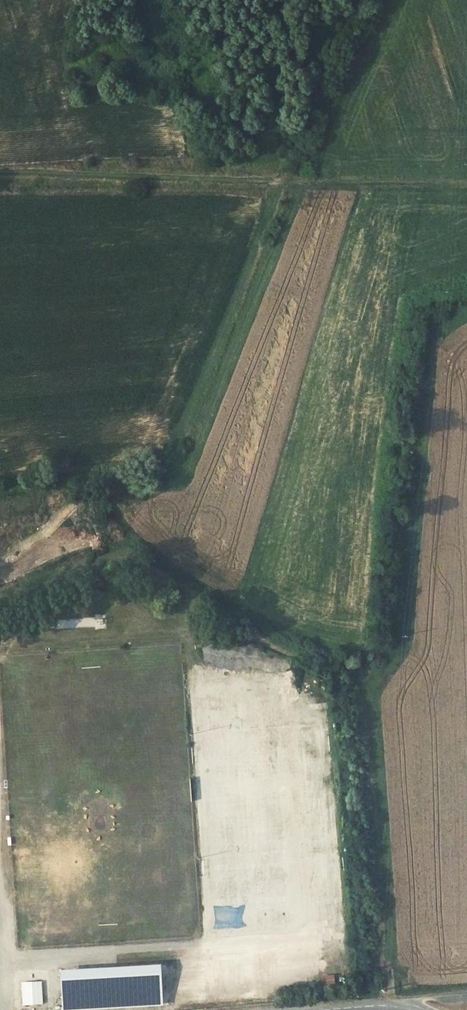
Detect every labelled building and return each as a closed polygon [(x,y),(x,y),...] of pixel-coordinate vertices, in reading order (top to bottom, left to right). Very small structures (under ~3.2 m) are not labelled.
[(333,978),(321,979),(322,987),(334,986),(333,978)]
